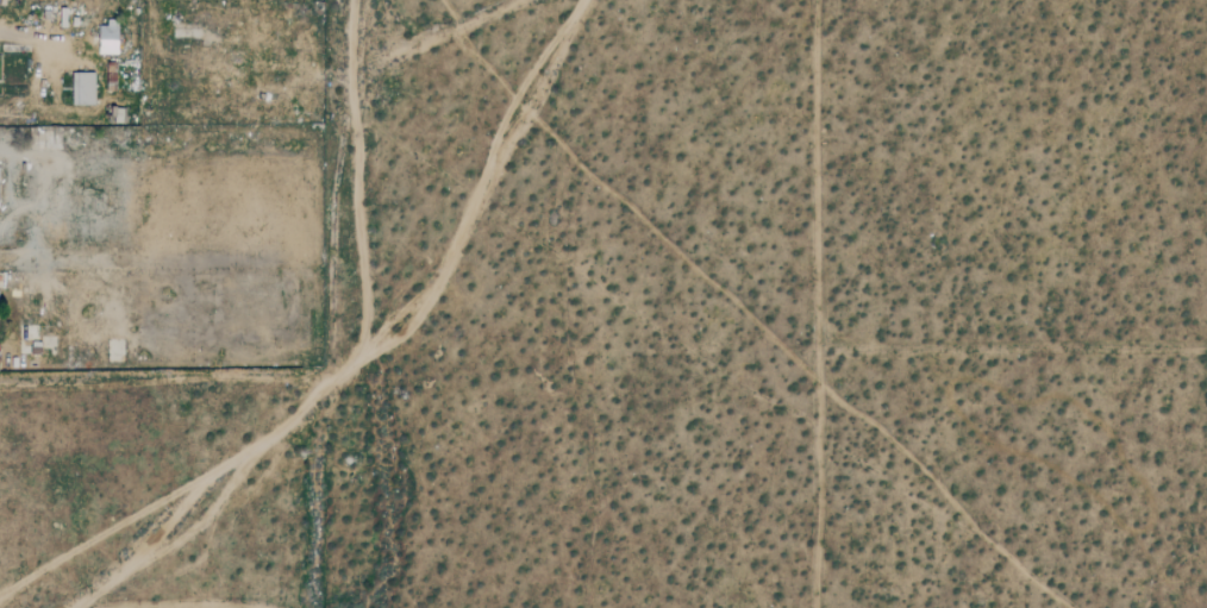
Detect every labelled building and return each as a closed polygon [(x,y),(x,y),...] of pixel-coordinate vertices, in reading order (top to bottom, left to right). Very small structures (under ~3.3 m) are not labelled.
[(98,55),(117,55),(118,24),(99,23),(98,55)] [(95,106),(96,74),(73,73),(72,105),(95,106)]
